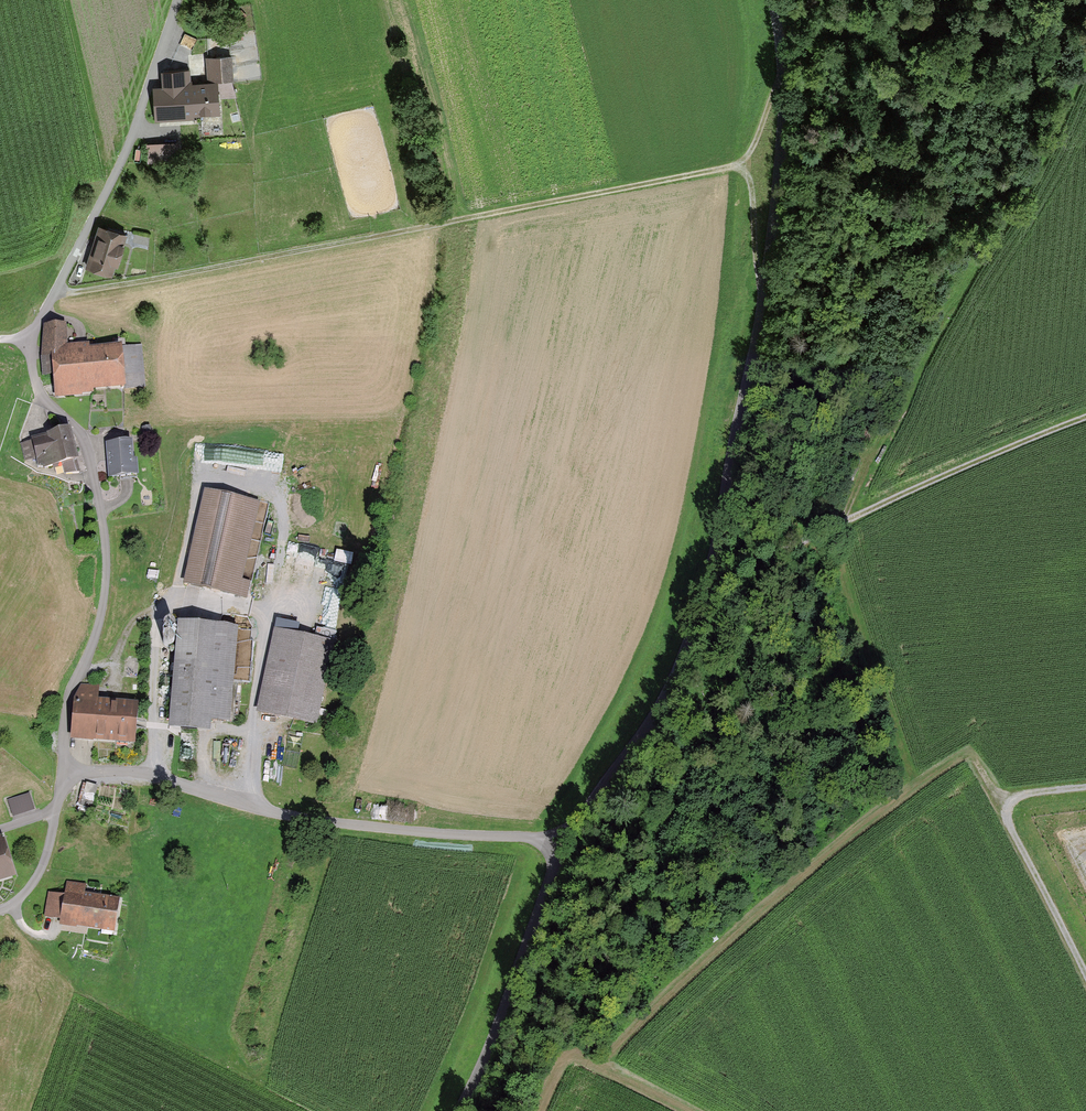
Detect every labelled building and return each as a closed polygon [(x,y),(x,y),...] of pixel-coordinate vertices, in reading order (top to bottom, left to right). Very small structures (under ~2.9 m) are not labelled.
[(209,53),(211,82),(224,81),(240,81),(238,51),(209,53)] [(159,83),(159,119),(197,119),(198,112),(224,111),(224,81),(211,82),(196,83),(195,64),(168,64),(169,83),(159,83)] [(148,145),(149,163),(183,162),(182,143),(148,145)] [(102,222),(89,262),(114,270),(127,229),(102,222)] [(55,375),(56,392),(125,387),(122,348),(65,352),(63,327),(45,328),(42,343),(44,376),(55,375)] [(145,347),(125,347),(126,388),(146,387),(145,347)] [(77,474),(62,428),(15,443),(21,462),(36,458),(40,471),(49,468),(53,481),(77,474)] [(127,442),(102,444),(106,481),(136,478),(134,459),(128,460),(127,442)] [(210,489),(191,581),(242,593),(265,501),(210,489)] [(289,552),(289,555),(302,556),(299,587),(312,588),(316,555),(289,552)] [(186,616),(176,721),(233,726),(244,619),(186,616)] [(282,623),(265,706),(321,719),(339,636),(282,623)] [(79,697),(77,737),(143,741),(146,700),(79,697)] [(94,809),(100,786),(88,783),(81,806),(94,809)] [(29,794),(8,800),(13,817),(34,811),(29,794)] [(0,838),(0,881),(21,874),(7,835),(0,838)] [(85,887),(68,884),(66,897),(50,895),(47,916),(63,919),(63,922),(114,931),(120,900),(83,894),(85,887)]
